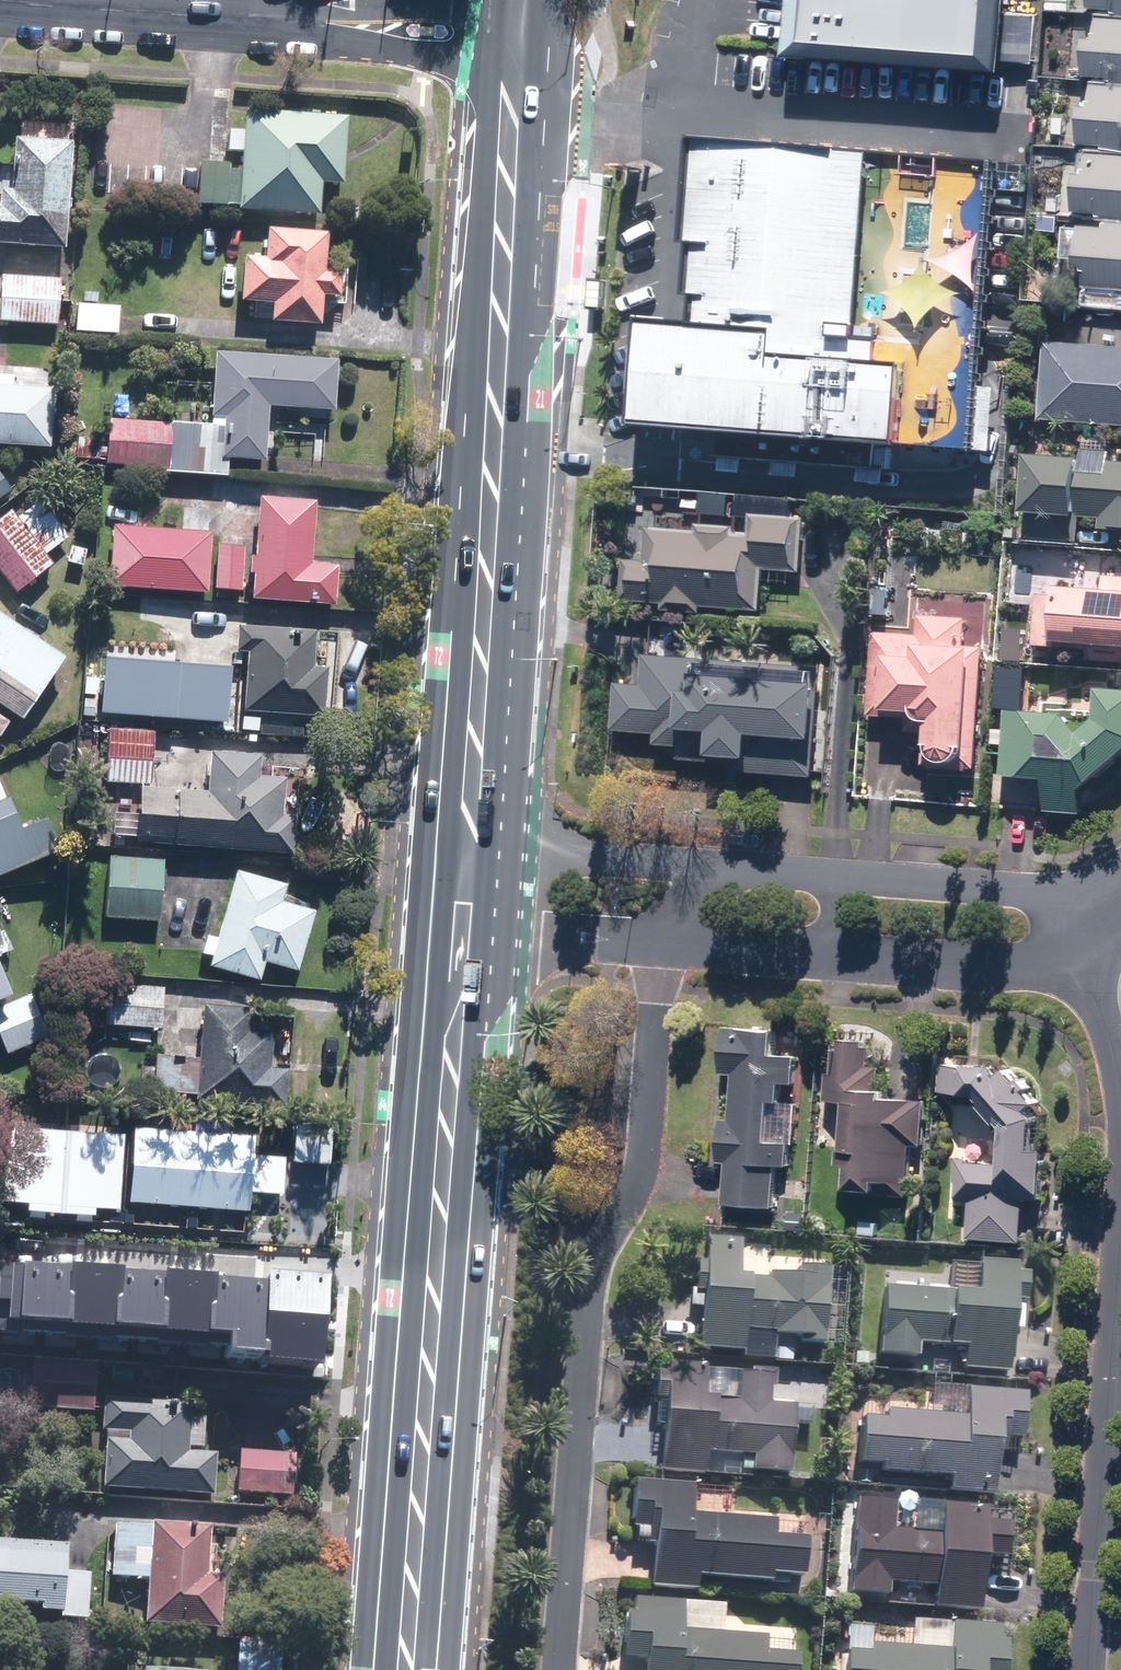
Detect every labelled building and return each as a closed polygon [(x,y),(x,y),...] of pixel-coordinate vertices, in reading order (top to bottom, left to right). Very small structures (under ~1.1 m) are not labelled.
[(776,57),(995,74),(1001,0),(781,0),(776,57)] [(1089,69),(1114,72),(1113,75),(1120,76),(1120,11),(1101,9),(1099,31),(1093,30),(1089,69)] [(1083,137),(1108,139),(1108,143),(1120,144),(1120,79),(1096,77),(1093,98),(1087,98),(1083,137)] [(347,118),(245,110),(241,170),(228,169),(228,165),(203,163),(200,201),(238,204),(238,207),(320,213),(322,182),(342,183),(347,118)] [(70,144),(16,140),(12,190),(2,189),(1,204),(0,204),(0,242),(63,246),(70,144)] [(713,144),(701,332),(696,402),(694,426),(911,440),(916,366),(869,363),(883,155),(713,144)] [(1077,205),(1102,208),(1102,211),(1120,213),(1120,148),(1090,145),(1088,167),(1081,166),(1077,205)] [(1089,280),(1120,283),(1120,216),(1108,215),(1107,222),(1085,220),(1081,258),(1091,259),(1089,280)] [(323,271),(326,232),(269,228),(267,256),(245,255),(242,298),(273,301),(272,320),(319,323),(322,292),(340,293),(341,273),(323,271)] [(3,277),(0,320),(56,324),(59,281),(3,277)] [(584,307),(603,308),(605,280),(586,278),(584,307)] [(78,305),(76,329),(117,332),(118,307),(78,305)] [(1053,419),(1120,424),(1120,347),(1059,343),(1053,419)] [(335,359),(215,351),(211,414),(224,415),(223,426),(173,423),(170,469),(225,472),(227,456),(262,458),(266,401),(331,406),(335,359)] [(49,446),(53,388),(0,384),(0,443),(49,446)] [(1028,537),(1079,542),(1081,514),(1105,516),(1104,524),(1120,525),(1120,462),(1111,461),(1110,473),(1085,471),(1086,459),(1035,455),(1028,537)] [(10,490),(0,476),(0,497),(10,490)] [(313,501),(261,497),(253,596),(332,602),(335,566),(309,564),(313,501)] [(0,519),(0,568),(17,590),(50,564),(43,554),(67,535),(41,502),(18,520),(10,511),(0,519)] [(628,559),(625,598),(761,610),(765,568),(802,571),(807,518),(756,514),(754,534),(651,526),(648,560),(628,559)] [(114,523),(109,583),(205,591),(210,531),(114,523)] [(242,546),(219,545),(217,586),(240,587),(242,546)] [(1039,641),(1061,643),(1061,638),(1120,642),(1120,577),(1109,576),(1108,588),(1065,585),(1064,595),(1042,593),(1039,641)] [(0,613),(0,702),(22,717),(64,655),(0,613)] [(922,635),(877,632),(871,714),(910,716),(909,730),(928,732),(926,765),(980,769),(985,646),(966,645),(968,618),(923,615),(922,635)] [(249,650),(244,709),(322,716),(327,667),(312,666),(315,632),(241,625),(238,649),(249,650)] [(646,686),(618,683),(615,728),(659,732),(659,743),(686,745),(685,757),(726,761),(725,768),(816,776),(825,668),(649,653),(646,686)] [(107,655),(101,710),(226,721),(231,666),(107,655)] [(1012,710),(1009,772),(1054,775),(1051,807),(1084,810),(1087,787),(1120,758),(1120,686),(1106,684),(1103,716),(1086,731),(1071,713),(1012,710)] [(143,786),(138,840),(293,853),(296,814),(280,813),(283,777),(257,775),(258,756),(211,752),(208,791),(143,786)] [(58,849),(45,817),(19,828),(6,798),(0,801),(0,873),(58,849)] [(111,856),(106,916),(157,920),(163,861),(111,856)] [(285,884),(237,871),(212,963),(260,976),(265,958),(296,967),(311,910),(281,902),(285,884)] [(10,992),(0,967),(0,996),(10,992)] [(109,985),(106,1022),(160,1027),(163,989),(109,985)] [(7,1051),(47,1036),(31,994),(0,1006),(0,1032),(7,1051)] [(251,1007),(204,1003),(197,1096),(284,1103),(287,1067),(270,1066),(272,1031),(250,1029),(251,1007)] [(778,1030),(729,1027),(726,1072),(738,1073),(736,1120),(724,1120),(721,1162),(729,1162),(727,1202),(777,1204),(779,1164),(791,1165),(792,1143),(771,1142),(774,1100),(784,1101),(785,1081),(795,1082),(797,1057),(776,1056),(778,1030)] [(873,1046),(839,1044),(837,1073),(833,1073),(831,1099),(855,1101),(854,1113),(850,1113),(846,1162),(856,1162),(853,1191),(910,1195),(915,1143),(924,1143),(927,1099),(889,1096),(890,1089),(883,1089),(884,1066),(872,1065),(873,1046)] [(1004,1076),(997,1067),(943,1066),(942,1091),(981,1092),(1012,1128),(1010,1147),(1005,1146),(1004,1163),(965,1160),(962,1200),(975,1201),(972,1235),(1023,1240),(1027,1198),(1042,1199),(1047,1149),(1037,1148),(1040,1116),(1033,1109),(1041,1102),(1013,1069),(1004,1076)] [(12,1126),(5,1201),(32,1204),(31,1210),(63,1213),(68,1132),(12,1126)] [(135,1127),(129,1200),(247,1208),(252,1135),(135,1127)] [(68,1132),(63,1213),(95,1215),(96,1208),(120,1209),(125,1135),(68,1132)] [(704,1290),(700,1348),(743,1350),(744,1330),(776,1332),(776,1335),(802,1336),(802,1340),(823,1342),(828,1270),(801,1268),(800,1277),(770,1275),(770,1280),(738,1278),(740,1240),(707,1238),(705,1264),(699,1264),(697,1290),(704,1290)] [(22,1315),(70,1318),(73,1265),(26,1261),(22,1315)] [(70,1321),(121,1324),(121,1322),(125,1268),(125,1264),(74,1261),(73,1265),(70,1318),(70,1321)] [(885,1287),(880,1353),(919,1356),(920,1344),(966,1348),(964,1367),(1009,1370),(1018,1265),(979,1262),(977,1294),(885,1287)] [(121,1322),(166,1325),(169,1271),(125,1268),(121,1322)] [(216,1332),(216,1329),(220,1275),(220,1272),(170,1269),(169,1271),(166,1325),(166,1329),(216,1332)] [(268,1349),(267,1356),(323,1360),(328,1274),(273,1271),(272,1279),(268,1349)] [(232,1347),(268,1349),(272,1279),(220,1275),(216,1329),(233,1330),(232,1347)] [(34,1363),(31,1409),(92,1413),(96,1367),(34,1363)] [(670,1365),(660,1470),(705,1474),(707,1452),(756,1456),(755,1466),(790,1470),(795,1408),(768,1406),(771,1376),(744,1374),(741,1403),(703,1400),(706,1369),(670,1365)] [(862,1419),(859,1463),(882,1465),(882,1472),(951,1477),(950,1487),(994,1490),(997,1451),(1006,1452),(1007,1436),(1023,1438),(1026,1392),(969,1388),(967,1418),(887,1413),(887,1421),(862,1419)] [(109,1441),(106,1484),(213,1492),(216,1455),(189,1453),(190,1447),(199,1448),(201,1422),(192,1421),(193,1405),(105,1399),(103,1430),(133,1432),(133,1442),(109,1441)] [(293,1456),(240,1451),(237,1490),(289,1495),(293,1456)] [(656,1541),(652,1585),(697,1588),(698,1576),(771,1581),(771,1574),(802,1576),(805,1541),(773,1539),(774,1521),(690,1515),(692,1486),(638,1481),(635,1525),(650,1527),(649,1540),(656,1541)] [(860,1498),(853,1592),(888,1594),(889,1582),(937,1585),(936,1604),(980,1607),(984,1556),(1005,1558),(1008,1523),(987,1521),(988,1508),(942,1505),(940,1539),(893,1535),(895,1501),(860,1498)] [(150,1577),(146,1624),(219,1630),(223,1575),(208,1574),(212,1528),(152,1524),(152,1527),(117,1525),(113,1575),(150,1577)] [(43,1605),(43,1609),(63,1610),(63,1616),(87,1618),(90,1575),(66,1573),(68,1546),(0,1541),(0,1602),(43,1605)] [(646,1669),(797,1669),(798,1656),(763,1653),(764,1638),(681,1632),(683,1603),(637,1600),(636,1614),(628,1613),(625,1655),(647,1657),(646,1669)] [(1005,1644),(999,1643),(1001,1627),(954,1623),(951,1653),(872,1647),(871,1655),(849,1653),(848,1669),(1002,1669),(1005,1644)]
